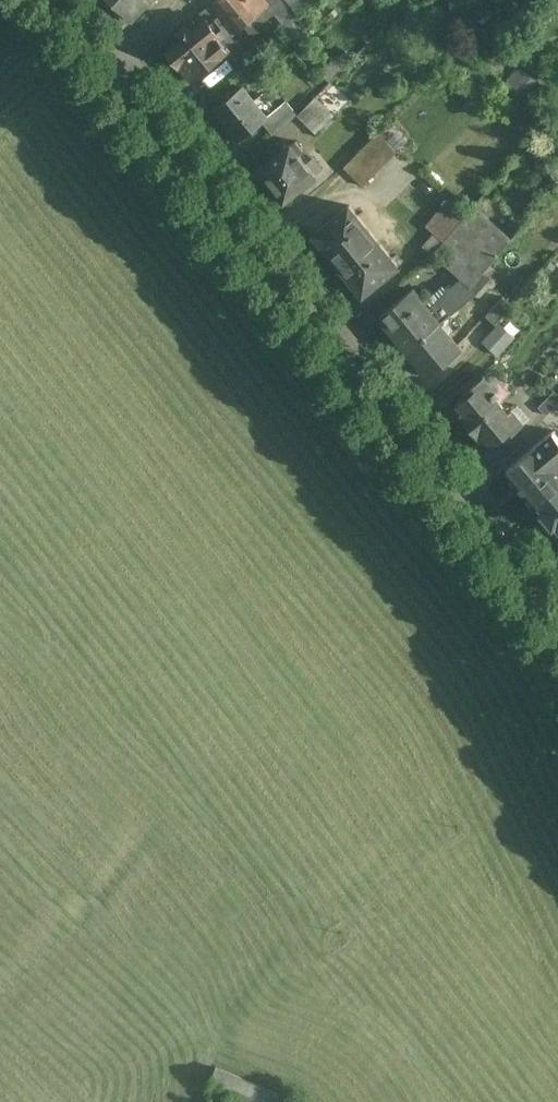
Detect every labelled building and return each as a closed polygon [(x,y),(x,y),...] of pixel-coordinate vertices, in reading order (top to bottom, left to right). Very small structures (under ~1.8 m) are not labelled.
[(130,18),(147,0),(111,0),(130,18)] [(211,3),(219,13),(209,22),(205,18),(196,25),(191,19),(176,32),(181,37),(166,49),(179,64),(180,63),(194,79),(228,50),(220,41),(225,37),(227,39),(244,24),(250,32),(264,20),(259,13),(269,4),(266,0),(215,0),(211,3)] [(269,4),(284,23),(297,12),(298,13),(313,1),(315,3),(318,0),(266,0),(269,4)] [(308,47),(301,39),(294,46),(302,54),(308,47)] [(326,67),(314,55),(308,61),(320,73),(326,67)] [(504,81),(527,97),(540,80),(517,63),(504,81)] [(243,87),(214,111),(238,141),(268,117),(243,87)] [(318,130),(335,114),(317,94),(299,111),(318,130)] [(286,102),(268,117),(278,129),(296,114),(286,102)] [(381,130),(345,166),(364,185),(400,149),(381,130)] [(297,139),(292,144),(291,142),(258,168),(284,200),(316,174),(299,153),(305,149),(297,139)] [(449,199),(427,226),(444,240),(467,213),(449,199)] [(399,267),(350,206),(337,216),(326,225),(315,235),(317,238),(313,241),(323,253),(327,250),(353,281),(349,284),(358,296),(362,292),(364,295),(377,285),(387,277),(386,277),(399,267)] [(463,278),(448,293),(447,292),(442,298),(442,299),(440,301),(451,315),(474,295),(470,287),(472,287),(463,278)] [(413,289),(380,316),(407,350),(408,350),(439,323),(441,322),(413,289)] [(503,296),(486,316),(495,324),(513,305),(503,296)] [(460,349),(439,323),(408,350),(420,365),(415,369),(422,379),(428,374),(429,375),(460,349)] [(515,341),(498,325),(483,342),(500,357),(515,341)] [(486,379),(484,376),(463,393),(467,398),(458,405),(463,411),(460,413),(473,428),(501,402),(501,403),(510,391),(496,374),(492,374),(486,379)] [(532,413),(542,422),(557,403),(557,401),(549,393),(532,413)] [(501,402),(473,428),(483,440),(485,438),(492,446),(501,439),(503,441),(523,423),(512,409),(508,412),(501,403),(501,402)] [(508,469),(537,505),(557,487),(557,468),(557,467),(557,436),(554,431),(508,469)] [(537,505),(557,530),(557,487),(537,505)] [(217,1067),(208,1087),(242,1101),(293,1101),(294,1100),(217,1067)]
